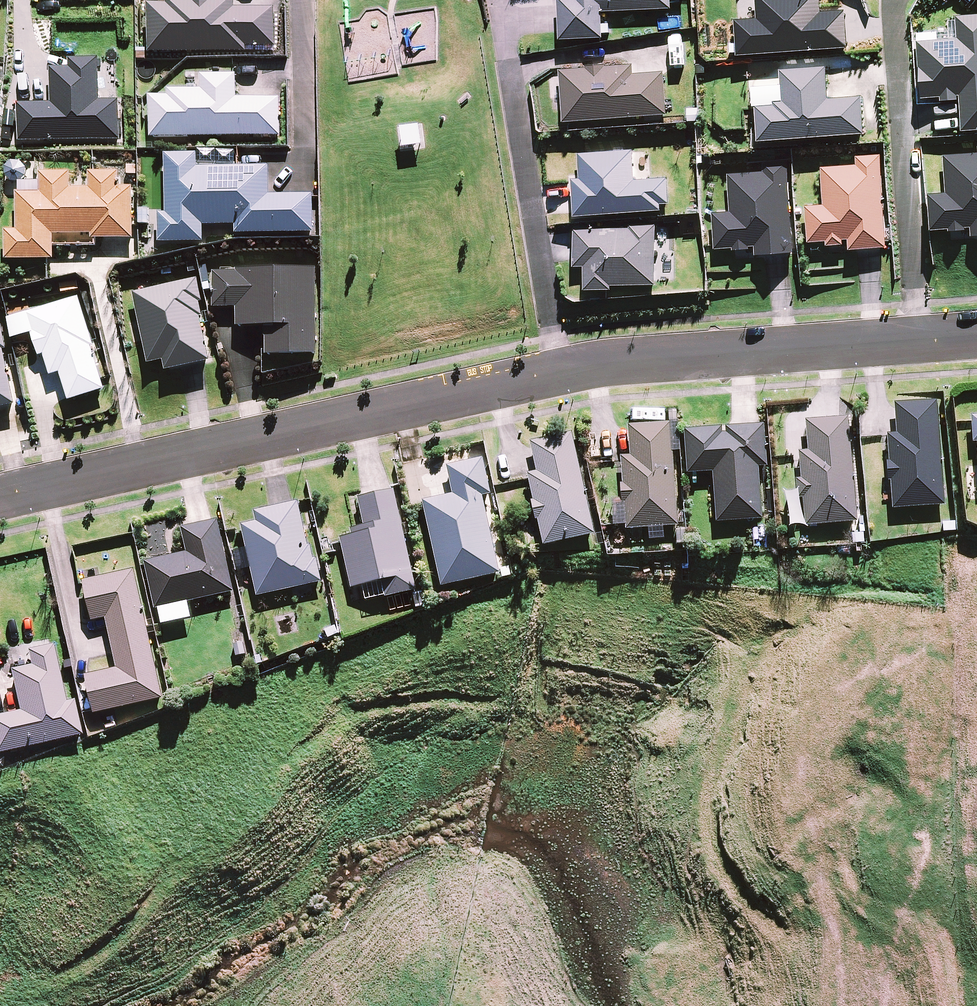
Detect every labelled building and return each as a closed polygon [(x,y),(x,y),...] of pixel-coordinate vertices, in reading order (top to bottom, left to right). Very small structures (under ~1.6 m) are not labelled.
[(150,54),(246,52),(246,47),(274,46),(273,8),(235,9),(235,0),(167,0),(167,5),(149,6),(150,54)] [(673,9),(672,0),(560,0),(562,40),(604,38),(603,12),(673,9)] [(739,57),(848,48),(846,11),(822,13),(821,0),(757,0),(758,19),(736,21),(739,57)] [(957,17),(958,39),(919,42),(923,99),(942,97),(942,101),(959,100),(959,96),(961,96),(964,132),(976,131),(976,15),(957,17)] [(561,70),(565,122),(668,115),(665,72),(635,74),(634,65),(607,67),(607,65),(587,66),(587,68),(561,70)] [(760,142),(865,134),(862,97),(829,99),(827,67),(781,70),(783,101),(774,101),(775,105),(757,106),(760,142)] [(150,98),(151,139),(280,136),(280,98),(237,99),(237,76),(200,76),(200,90),(168,90),(168,98),(150,98)] [(574,179),(576,216),(663,211),(663,204),(671,204),(669,178),(636,180),(634,150),(580,154),(581,179),(574,179)] [(944,155),(947,192),(929,193),(932,230),(950,229),(950,232),(967,231),(967,227),(972,227),(973,237),(976,237),(976,153),(944,155)] [(269,196),(268,166),(197,167),(197,155),(165,155),(166,214),(159,214),(159,243),(204,243),(204,226),(236,226),(236,234),(313,234),(313,195),(269,196)] [(887,247),(880,155),(856,157),(857,166),(822,168),(825,205),(807,206),(810,243),(828,242),(828,245),(845,244),(844,240),(850,240),(851,250),(887,247)] [(794,254),(787,162),(762,164),(763,172),(728,175),(731,212),(713,213),(716,250),(734,248),(734,252),(751,251),(750,247),(756,247),(757,257),(794,254)] [(92,241),(133,240),(132,188),(118,188),(118,172),(89,172),(89,188),(71,189),(71,173),(39,173),(40,193),(17,194),(18,231),(5,231),(6,261),(55,260),(55,235),(92,234),(92,241)] [(612,286),(657,285),(657,225),(629,225),(629,229),(575,229),(575,267),(586,267),(586,290),(612,290),(612,286)] [(317,354),(316,268),(236,269),(236,272),(213,272),(214,309),(237,309),(237,328),(266,327),(267,355),(317,354)] [(197,279),(133,293),(149,364),(163,361),(166,372),(209,362),(200,317),(202,316),(199,303),(202,302),(197,279)] [(69,402),(105,390),(75,298),(26,314),(32,331),(31,331),(39,358),(44,356),(51,377),(60,374),(69,402)] [(15,405),(0,333),(0,408),(15,405)] [(945,505),(938,400),(895,403),(897,434),(888,435),(890,462),(887,462),(889,481),(891,481),(894,509),(945,505)] [(857,522),(848,417),(807,420),(809,451),(799,452),(802,479),(797,479),(799,499),(803,499),(806,526),(857,522)] [(627,530),(679,526),(673,453),(672,453),(670,423),(629,426),(631,456),(621,457),(623,484),(621,484),(622,504),(625,503),(627,530)] [(713,472),(717,522),(763,519),(759,467),(767,467),(764,424),(726,427),(727,433),(722,433),(722,427),(685,430),(688,474),(713,472)] [(573,440),(572,433),(531,442),(537,472),(528,475),(534,501),(532,502),(536,521),(538,521),(544,546),(595,535),(573,440)] [(453,494),(422,501),(442,587),(500,574),(483,497),(492,495),(483,458),(447,466),(453,494)] [(416,591),(393,491),(359,499),(365,526),(351,530),(352,537),(341,539),(353,589),(384,582),(387,597),(416,591)] [(308,546),(298,502),(254,512),(256,522),(241,526),(257,597),(322,582),(317,559),(314,560),(311,546),(308,546)] [(146,563),(156,609),(233,592),(217,521),(181,529),(187,553),(146,563)] [(163,699),(134,569),(83,580),(84,584),(92,622),(106,619),(117,669),(86,676),(95,715),(163,699)] [(83,737),(75,702),(67,704),(54,647),(29,653),(32,668),(11,673),(20,714),(0,719),(0,756),(83,737)]
